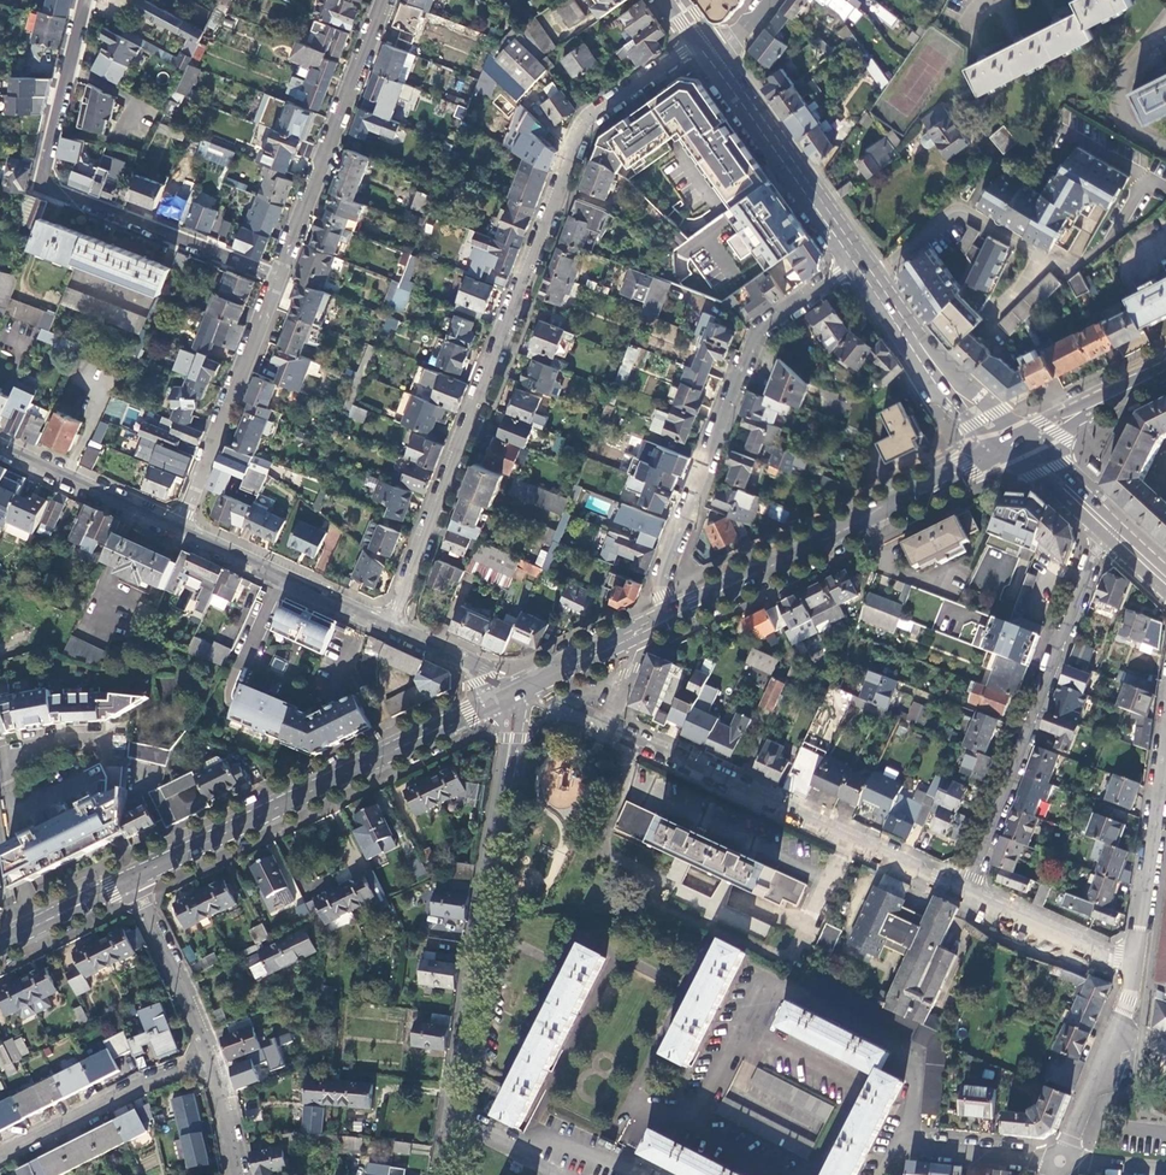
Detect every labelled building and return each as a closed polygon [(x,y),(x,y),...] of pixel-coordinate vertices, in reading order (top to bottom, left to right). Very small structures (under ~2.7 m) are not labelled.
[(71,0),(48,0),(45,12),(66,17),(71,0)] [(204,31),(147,0),(138,0),(134,8),(188,37),(199,43),(199,42),(204,31)] [(315,15),(350,30),(357,12),(349,9),(351,3),(343,0),(321,0),(315,15)] [(403,2),(424,11),(428,0),(404,0),(403,2)] [(424,11),(429,13),(434,0),(428,0),(424,11)] [(574,0),(560,0),(553,5),(570,28),(586,17),(574,0)] [(605,16),(628,0),(593,0),(605,16)] [(745,0),(701,0),(714,19),(730,20),(745,0)] [(782,9),(791,16),(794,18),(808,0),(789,0),(782,9)] [(982,95),(1095,38),(1089,27),(1135,4),(1133,0),(1076,0),(1081,10),(1063,19),(1062,17),(1053,21),(1055,24),(1026,37),(1025,35),(1016,40),(1018,42),(990,56),(989,54),(979,58),(981,61),(968,67),(982,95)] [(651,12),(643,1),(631,9),(634,15),(624,22),(630,29),(636,39),(659,22),(651,12)] [(422,17),(424,11),(403,2),(393,26),(402,29),(395,47),(408,53),(419,23),(422,17)] [(875,2),(870,10),(891,26),(897,18),(875,2)] [(59,47),(66,17),(45,12),(34,9),(28,32),(35,34),(33,41),(59,47)] [(778,32),(791,16),(782,9),(750,50),(772,67),(789,45),(781,40),(784,36),(778,32)] [(429,13),(424,11),(422,17),(425,19),(463,33),(465,28),(429,13)] [(534,18),(519,29),(523,34),(541,60),(546,57),(556,50),(534,18)] [(837,27),(843,35),(848,26),(843,19),(837,27)] [(297,34),(294,40),(297,41),(326,52),(340,57),(349,34),(316,21),(312,30),(318,32),(314,43),(309,41),(309,40),(302,37),(302,36),(297,34)] [(664,29),(659,22),(636,39),(631,42),(618,52),(623,59),(632,53),(640,65),(664,49),(667,34),(664,29)] [(127,65),(133,55),(136,54),(141,46),(117,33),(105,26),(102,37),(108,40),(102,51),(127,65)] [(850,46),(858,41),(848,26),(843,35),(850,46)] [(168,59),(171,55),(120,27),(117,33),(141,46),(168,59)] [(496,62),(523,34),(519,29),(517,27),(490,56),(496,62)] [(480,34),(465,28),(463,33),(478,39),(480,34)] [(630,29),(624,33),(631,42),(636,39),(630,29)] [(541,60),(523,34),(496,62),(509,74),(527,91),(547,69),(541,60)] [(176,58),(171,55),(168,59),(186,69),(189,64),(199,43),(188,37),(176,58)] [(326,52),(297,41),(290,58),(311,66),(309,73),(306,72),(305,75),(307,76),(329,84),(338,63),(324,57),(326,52)] [(206,46),(199,42),(199,43),(189,64),(195,67),(206,46)] [(408,53),(395,47),(386,44),(375,72),(390,78),(397,81),(400,72),(405,60),(412,63),(415,55),(408,53)] [(888,83),(908,55),(892,44),(876,66),(886,81),(888,83)] [(577,81),(599,65),(584,45),(562,61),(577,81)] [(117,83),(127,65),(102,51),(91,69),(117,83)] [(881,88),(886,81),(876,66),(868,55),(863,63),(881,88)] [(496,62),(490,56),(484,71),(497,83),(499,85),(509,74),(496,62)] [(554,68),(546,57),(541,60),(547,69),(549,71),(554,68)] [(407,75),(412,63),(405,60),(400,72),(407,75)] [(35,74),(52,78),(54,68),(38,64),(35,74)] [(200,68),(195,67),(189,64),(186,69),(175,91),(185,95),(200,101),(203,94),(191,89),(200,68)] [(772,100),(794,85),(781,68),(769,77),(773,81),(763,88),(768,95),(772,100)] [(497,83),(484,71),(476,89),(492,96),(497,83)] [(390,78),(375,72),(366,97),(371,99),(366,111),(390,120),(395,107),(380,102),(390,78)] [(517,101),(527,91),(509,74),(499,85),(517,101)] [(320,108),(329,84),(307,76),(299,97),(306,100),(305,103),(320,108)] [(11,77),(11,95),(47,96),(52,78),(11,77)] [(1133,93),(1147,122),(1165,113),(1165,77),(1133,93)] [(602,135),(593,160),(603,164),(613,172),(624,158),(627,161),(616,174),(627,181),(671,149),(666,142),(661,146),(657,140),(672,130),(676,135),(677,135),(731,210),(771,182),(743,144),(731,126),(717,107),(698,80),(684,78),(652,101),(653,103),(646,108),(644,106),(641,108),(602,135)] [(811,93),(801,78),(794,85),(803,98),(811,93)] [(457,81),(455,90),(467,92),(469,84),(457,81)] [(111,119),(117,97),(111,96),(106,93),(103,99),(100,98),(102,91),(88,83),(79,126),(90,127),(89,129),(105,133),(108,118),(111,119)] [(585,103),(572,84),(563,91),(576,110),(585,103)] [(803,98),(794,85),(772,100),(779,110),(786,120),(788,118),(808,104),(803,98)] [(175,91),(165,113),(174,116),(185,95),(175,91)] [(576,110),(563,91),(543,105),(556,124),(576,110)] [(275,129),(302,139),(312,111),(295,104),(285,100),(265,93),(254,121),(275,129)] [(442,98),(451,102),(453,96),(444,93),(442,98)] [(11,95),(8,95),(7,113),(43,114),(47,96),(11,95)] [(285,100),(295,104),(297,98),(287,95),(285,100)] [(469,109),(471,103),(458,98),(456,104),(469,109)] [(519,114),(515,121),(523,126),(526,121),(532,115),(520,104),(515,111),(519,114)] [(820,125),(822,124),(808,104),(788,118),(795,128),(793,129),(800,139),(820,125)] [(945,152),(949,157),(970,142),(944,105),(923,120),(931,131),(939,142),(941,146),(940,147),(944,153),(945,152)] [(390,120),(366,111),(361,109),(351,134),(365,139),(370,128),(394,139),(400,124),(390,120)] [(866,127),(873,119),(867,112),(860,122),(866,127)] [(827,134),(833,130),(827,121),(822,124),(820,125),(827,134)] [(173,128),(160,123),(156,130),(170,136),(173,128)] [(838,136),(833,130),(827,134),(820,125),(800,139),(810,152),(818,164),(822,161),(829,156),(835,149),(835,146),(831,141),(838,136)] [(994,135),(1008,152),(1020,142),(1006,125),(994,135)] [(186,133),(173,128),(170,136),(183,141),(186,133)] [(512,130),(509,134),(511,135),(505,146),(526,157),(549,171),(552,166),(541,160),(551,141),(528,128),(522,137),(512,130)] [(298,151),(302,139),(275,129),(271,141),(267,139),(258,161),(265,164),(285,172),(294,149),(298,151)] [(672,130),(657,140),(661,146),(666,142),(676,135),(672,130)] [(939,142),(931,131),(924,136),(922,138),(922,142),(925,147),(929,148),(932,147),(939,142)] [(85,141),(62,135),(57,156),(77,160),(69,184),(90,192),(98,168),(87,164),(89,159),(85,152),(82,151),(85,141)] [(857,162),(869,178),(892,160),(887,152),(894,147),(885,135),(867,149),(870,153),(857,162)] [(232,158),(235,152),(211,143),(208,149),(232,158)] [(452,152),(454,145),(447,143),(442,155),(449,158),(452,152)] [(1026,235),(1025,236),(1051,251),(1075,209),(1082,213),(1092,196),(1112,207),(1124,185),(1126,186),(1131,176),(1079,147),(1073,156),(1071,155),(1059,176),(1055,174),(1046,191),(1047,194),(1044,195),(1010,176),(1002,176),(995,183),(985,199),(984,199),(979,208),(1026,235)] [(371,157),(349,149),(333,192),(355,200),(371,157)] [(460,155),(452,152),(449,158),(444,171),(453,174),(460,155)] [(114,175),(119,159),(103,154),(98,168),(90,192),(111,200),(120,177),(114,175)] [(25,192),(32,162),(10,157),(2,189),(25,192)] [(512,197),(536,207),(549,171),(526,157),(510,197),(512,197)] [(624,158),(613,172),(616,174),(627,161),(624,158)] [(607,198),(616,174),(613,172),(603,164),(593,160),(581,189),(607,198)] [(287,172),(285,172),(265,164),(262,175),(266,176),(259,196),(284,206),(293,181),(285,178),(287,172)] [(165,185),(137,174),(134,181),(128,196),(156,208),(165,185)] [(248,187),(224,177),(222,182),(246,191),(248,187)] [(128,196),(134,181),(129,178),(126,187),(122,185),(116,202),(125,205),(128,196)] [(838,191),(842,198),(857,186),(853,180),(838,191)] [(791,253),(811,239),(771,182),(731,210),(724,214),(737,234),(728,240),(742,260),(751,253),(764,273),(769,270),(791,253)] [(427,215),(434,197),(417,191),(411,208),(427,215)] [(187,201),(187,200),(167,192),(159,211),(180,219),(187,201)] [(368,205),(355,200),(333,192),(327,208),(330,209),(325,220),(347,229),(351,218),(359,221),(362,212),(365,213),(368,205)] [(270,236),(275,222),(277,222),(284,206),(259,196),(257,196),(252,210),(250,209),(243,226),(250,228),(269,236),(270,236)] [(47,201),(36,197),(25,225),(36,230),(41,217),(47,201)] [(519,248),(536,207),(512,197),(507,209),(502,207),(496,223),(492,222),(486,235),(519,248)] [(600,232),(604,234),(616,217),(614,216),(604,209),(601,208),(577,199),(573,210),(575,211),(573,217),(571,216),(561,241),(583,249),(587,237),(593,239),(595,234),(598,235),(600,232)] [(193,204),(187,201),(180,219),(210,231),(218,211),(194,201),(193,204)] [(422,226),(425,220),(412,215),(409,221),(422,226)] [(41,217),(36,230),(29,249),(74,266),(76,261),(86,235),(41,217)] [(218,235),(228,239),(230,233),(241,237),(246,239),(248,231),(250,228),(243,226),(224,218),(218,235)] [(325,220),(319,218),(315,229),(318,230),(312,244),(339,254),(344,240),(353,243),(357,233),(347,229),(325,220)] [(956,243),(965,256),(967,253),(976,264),(983,251),(973,245),(980,232),(966,224),(968,230),(963,241),(956,243)] [(244,244),(241,251),(260,258),(266,242),(268,239),(248,231),(246,239),(244,244)] [(486,235),(476,231),(471,244),(474,245),(469,258),(473,260),(467,274),(504,288),(507,280),(490,273),(492,267),(510,273),(519,248),(486,235)] [(598,235),(595,234),(593,239),(587,237),(583,249),(592,253),(598,235)] [(171,268),(86,235),(76,261),(158,292),(161,294),(171,268)] [(275,246),(277,239),(270,236),(269,236),(268,239),(266,242),(275,246)] [(1009,248),(989,237),(983,251),(976,264),(968,282),(989,292),(1009,248)] [(820,270),(823,255),(819,249),(811,239),(791,253),(769,270),(786,294),(794,288),(786,276),(791,272),(794,276),(799,272),(805,280),(820,270)] [(583,249),(561,241),(549,273),(574,282),(578,270),(575,269),(583,249)] [(333,256),(308,246),(295,280),(298,281),(319,290),(333,256)] [(901,277),(900,280),(927,318),(931,324),(959,295),(962,291),(932,250),(901,273),(901,277)] [(402,262),(408,264),(411,254),(406,252),(402,262)] [(415,266),(419,256),(412,253),(411,254),(408,264),(415,266)] [(415,266),(408,264),(398,288),(406,291),(415,266)] [(635,299),(636,297),(647,302),(656,278),(634,269),(624,295),(635,299)] [(786,294),(769,270),(764,273),(756,279),(773,303),(786,294)] [(16,274),(0,271),(0,316),(3,317),(4,313),(10,298),(17,279),(16,274)] [(254,281),(227,271),(223,281),(225,282),(220,295),(215,293),(208,311),(238,323),(254,281)] [(1091,291),(1082,272),(1079,274),(1080,274),(1071,282),(1079,298),(1091,291)] [(574,282),(549,273),(540,297),(562,305),(567,293),(572,295),(574,289),(581,292),(583,286),(574,282)] [(1058,291),(1064,285),(1054,274),(1053,273),(1047,280),(1058,291)] [(457,301),(483,312),(494,286),(467,276),(463,286),(454,282),(451,292),(459,295),(457,301)] [(672,284),(665,281),(656,278),(647,302),(642,314),(657,320),(672,284)] [(1165,316),(1165,278),(1156,284),(1154,280),(1145,284),(1147,288),(1128,297),(1134,309),(1143,328),(1165,316)] [(773,303),(756,279),(746,286),(756,301),(753,303),(739,312),(746,323),(773,303)] [(1053,297),(1058,291),(1047,280),(1041,285),(1053,297)] [(325,292),(319,290),(298,281),(292,296),(297,298),(291,315),(312,323),(314,323),(325,292)] [(1045,304),(1053,297),(1041,285),(1034,293),(1045,304)] [(756,301),(746,286),(743,288),(746,291),(745,292),(753,303),(756,301)] [(147,318),(66,287),(60,303),(139,334),(141,329),(147,318)] [(1045,304),(1034,293),(1026,300),(1038,311),(1045,304)] [(733,295),(721,304),(728,310),(739,302),(733,295)] [(959,295),(931,324),(940,335),(955,352),(973,334),(986,321),(959,295)] [(55,315),(10,298),(4,313),(42,328),(50,331),(55,315)] [(849,330),(848,330),(843,322),(844,320),(829,300),(809,315),(823,334),(820,336),(832,353),(849,330)] [(1038,311),(1026,300),(1002,327),(1013,338),(1038,311)] [(566,318),(536,307),(532,318),(541,321),(561,329),(566,318)] [(1118,345),(1145,332),(1143,328),(1134,309),(1107,324),(1118,345)] [(238,323),(208,311),(193,349),(209,354),(214,340),(235,348),(244,325),(238,323)] [(705,313),(696,334),(697,335),(707,338),(730,347),(734,335),(726,332),(728,327),(715,322),(717,318),(705,313)] [(299,355),(312,323),(291,315),(279,347),(299,355)] [(450,328),(446,339),(470,348),(475,336),(470,333),(474,322),(455,315),(453,322),(450,328)] [(393,334),(399,321),(388,316),(382,328),(393,334)] [(550,366),(561,337),(563,330),(561,329),(541,321),(527,357),(533,360),(550,366)] [(645,324),(639,321),(636,329),(642,331),(645,324)] [(1091,359),(1118,345),(1107,324),(1106,322),(1080,336),(1091,359)] [(42,328),(38,336),(59,344),(63,336),(50,331),(42,328)] [(130,353),(141,357),(144,350),(141,348),(149,332),(141,329),(139,334),(130,353)] [(571,341),(574,334),(563,330),(561,337),(571,341)] [(873,353),(874,348),(854,331),(837,350),(845,356),(842,359),(850,365),(853,362),(860,369),(873,353)] [(973,334),(955,352),(967,363),(977,373),(994,355),(983,343),(985,341),(983,338),(980,341),(973,334)] [(703,348),(707,338),(697,335),(693,344),(699,346),(703,348)] [(1057,377),(1091,359),(1080,336),(1079,335),(1046,351),(1048,357),(1057,377)] [(82,343),(63,336),(59,344),(79,352),(82,343)] [(725,359),(730,347),(707,338),(703,348),(699,346),(697,351),(699,352),(692,368),(708,374),(716,356),(725,359)] [(887,345),(882,338),(874,348),(873,353),(880,363),(894,354),(887,345)] [(470,348),(446,339),(437,364),(461,373),(470,348)] [(639,348),(630,344),(614,384),(618,385),(624,387),(639,348)] [(364,375),(375,347),(369,345),(356,378),(362,380),(364,375)] [(181,347),(173,369),(189,375),(209,383),(212,374),(216,375),(221,363),(181,347)] [(299,355),(279,347),(275,361),(283,364),(276,382),(300,391),(312,360),(299,355)] [(1041,360),(1037,351),(1031,355),(1035,364),(1026,369),(1026,371),(1035,388),(1057,377),(1048,357),(1041,360)] [(904,369),(894,354),(880,363),(881,365),(885,371),(882,373),(876,377),(885,386),(904,369)] [(977,373),(985,379),(1002,360),(994,355),(977,373)] [(1031,355),(1021,360),(1026,369),(1035,364),(1031,355)] [(811,383),(808,381),(782,357),(768,393),(792,403),(802,406),(811,383)] [(565,372),(550,366),(533,360),(531,366),(533,370),(532,373),(527,371),(526,374),(523,373),(519,383),(557,398),(562,386),(560,383),(565,372)] [(1019,375),(1002,360),(985,379),(990,384),(1009,401),(1029,391),(1035,388),(1026,371),(1019,375)] [(467,384),(420,365),(412,385),(413,385),(410,393),(432,401),(446,407),(457,411),(467,384)] [(703,387),(708,374),(692,368),(688,367),(686,371),(683,379),(703,387)] [(203,398),(209,383),(189,375),(184,385),(174,384),(170,396),(175,398),(172,406),(175,407),(170,419),(175,421),(175,420),(189,426),(193,415),(192,415),(195,407),(197,408),(198,398),(203,398)] [(876,377),(872,375),(868,402),(885,386),(876,377)] [(276,385),(255,376),(246,399),(250,401),(246,410),(269,419),(276,421),(279,422),(282,414),(267,408),(276,385)] [(618,385),(614,384),(607,402),(611,404),(618,385)] [(675,406),(697,415),(702,403),(697,401),(701,390),(683,384),(681,389),(673,386),(669,395),(677,398),(674,406),(675,406)] [(517,389),(508,415),(530,423),(531,420),(540,398),(517,389)] [(778,409),(789,413),(792,403),(768,393),(767,397),(750,390),(741,412),(747,414),(772,424),(778,409)] [(410,393),(405,391),(394,420),(431,434),(438,416),(442,417),(446,407),(432,401),(410,393)] [(10,397),(0,393),(0,419),(10,397)] [(611,404),(607,402),(599,423),(606,425),(612,407),(611,404)] [(916,439),(922,436),(911,416),(909,417),(902,402),(883,412),(894,435),(879,442),(889,463),(920,448),(916,439)] [(1139,416),(1128,439),(1122,452),(1104,488),(1122,505),(1159,539),(1165,545),(1165,503),(1141,481),(1163,438),(1165,437),(1165,402),(1139,416)] [(1129,408),(1131,413),(1143,407),(1141,403),(1129,408)] [(8,423),(5,430),(16,435),(27,412),(10,404),(3,419),(6,420),(9,421),(8,423)] [(47,412),(31,404),(27,411),(44,419),(47,412)] [(367,410),(352,404),(350,411),(347,418),(362,424),(367,410)] [(686,442),(697,415),(675,406),(672,415),(659,410),(652,429),(686,442)] [(246,410),(237,435),(238,436),(234,447),(254,455),(264,430),(269,419),(246,410)] [(36,444),(42,432),(39,431),(44,419),(27,411),(27,412),(16,435),(36,444)] [(45,439),(69,450),(81,422),(58,411),(45,439)] [(780,437),(783,428),(772,424),(747,414),(743,425),(755,429),(748,447),(760,453),(764,441),(769,444),(776,446),(780,437)] [(502,429),(490,425),(487,433),(496,437),(521,447),(525,448),(528,439),(527,438),(532,424),(530,423),(508,415),(502,429)] [(139,434),(176,449),(181,437),(198,444),(203,431),(189,426),(175,420),(175,421),(170,419),(163,416),(158,427),(144,422),(139,434)] [(276,421),(269,419),(264,430),(272,433),(276,421)] [(105,422),(99,420),(90,440),(96,442),(105,422)] [(435,468),(444,444),(415,434),(406,457),(411,459),(435,468)] [(925,435),(922,436),(916,439),(920,448),(920,449),(930,444),(925,435)] [(511,473),(521,447),(496,437),(485,463),(511,473)] [(780,437),(776,446),(777,447),(789,451),(792,443),(782,440),(783,438),(780,437)] [(88,444),(79,463),(92,469),(101,450),(88,444)] [(222,454),(220,453),(215,465),(225,469),(245,477),(243,482),(241,487),(258,494),(268,473),(264,471),(250,465),(254,455),(234,447),(226,444),(222,454)] [(691,458),(694,450),(679,444),(676,452),(691,458)] [(774,454),(777,447),(776,446),(769,444),(766,451),(774,454)] [(791,473),(798,455),(789,451),(777,447),(774,454),(770,465),(779,468),(791,473)] [(746,486),(757,460),(733,450),(729,462),(735,465),(729,480),(746,486)] [(399,454),(395,465),(396,469),(406,473),(411,459),(406,457),(399,454)] [(145,460),(130,455),(127,463),(141,469),(142,465),(145,460)] [(264,471),(268,460),(254,455),(250,465),(264,471)] [(435,468),(411,459),(406,473),(401,484),(425,493),(435,468)] [(151,469),(153,464),(145,460),(142,465),(151,469)] [(652,483),(673,491),(677,493),(688,466),(675,460),(670,473),(665,474),(657,471),(652,483)] [(504,474),(476,462),(464,494),(486,503),(492,505),(504,474)] [(1096,476),(1100,473),(1091,463),(1087,467),(1096,476)] [(177,475),(177,473),(153,464),(151,469),(143,488),(168,498),(174,481),(177,475)] [(297,481),(300,472),(277,464),(274,472),(297,481)] [(779,468),(770,465),(767,471),(776,475),(779,468)] [(0,467),(0,490),(4,492),(9,480),(24,487),(27,479),(0,467)] [(245,477),(225,469),(224,472),(231,475),(230,478),(243,482),(245,477)] [(367,485),(379,490),(383,480),(370,475),(367,485)] [(652,483),(632,475),(627,488),(637,492),(635,496),(641,498),(639,503),(662,512),(666,502),(668,503),(673,491),(652,483)] [(822,486),(838,492),(842,483),(825,477),(822,486)] [(563,512),(568,499),(515,478),(509,492),(563,513),(563,512)] [(379,490),(376,499),(394,505),(390,515),(402,519),(412,492),(383,480),(379,490)] [(580,487),(574,485),(568,499),(563,512),(569,515),(580,487)] [(326,489),(320,486),(312,506),(318,510),(326,489)] [(755,495),(742,490),(741,492),(730,489),(728,495),(719,491),(714,503),(731,510),(729,518),(743,523),(751,527),(758,511),(749,508),(755,495)] [(69,499),(57,493),(43,524),(55,530),(69,499)] [(253,506),(221,493),(213,514),(232,522),(233,518),(244,522),(253,506)] [(1037,546),(1051,508),(1038,496),(1010,493),(985,543),(1007,552),(1008,547),(1019,552),(1022,546),(1024,540),(1037,546)] [(486,503),(464,494),(455,517),(478,526),(486,503)] [(758,511),(763,498),(755,495),(749,508),(758,511)] [(29,502),(19,497),(7,523),(34,535),(49,502),(39,497),(36,502),(31,500),(29,502)] [(275,541),(285,520),(266,511),(268,507),(255,501),(253,506),(244,522),(243,526),(242,527),(275,541)] [(629,538),(656,548),(667,521),(624,504),(622,508),(621,507),(615,520),(634,527),(629,538)] [(786,521),(788,509),(770,506),(768,518),(786,521)] [(100,513),(88,507),(72,541),(84,546),(100,513)] [(1051,508),(1037,546),(1048,555),(1049,554),(1053,558),(1056,555),(1066,564),(1075,541),(1071,526),(1063,519),(1051,508)] [(902,543),(914,566),(936,555),(940,563),(965,551),(961,543),(968,539),(966,534),(978,528),(968,509),(902,543)] [(569,515),(563,512),(563,513),(556,530),(552,540),(558,543),(569,515)] [(121,523),(100,513),(84,546),(79,556),(99,565),(102,558),(94,554),(100,541),(110,546),(121,523)] [(478,526),(455,517),(450,528),(472,537),(478,539),(482,528),(478,526)] [(743,523),(729,518),(707,527),(717,549),(748,534),(743,523)] [(288,543),(315,556),(326,533),(299,520),(288,543)] [(391,555),(400,532),(380,524),(372,521),(361,546),(365,550),(377,559),(380,551),(391,555)] [(55,530),(43,524),(38,534),(50,539),(55,530)] [(330,526),(317,568),(326,571),(339,529),(330,526)] [(472,537),(450,528),(443,547),(455,552),(461,554),(465,555),(472,537)] [(556,530),(549,528),(543,542),(551,545),(552,540),(556,530)] [(646,573),(656,548),(629,538),(620,534),(615,548),(637,556),(632,567),(646,573)] [(119,538),(107,564),(123,572),(121,578),(146,589),(149,584),(166,592),(167,591),(178,566),(119,538)] [(520,559),(479,540),(471,559),(508,576),(506,581),(510,583),(513,577),(517,566),(520,559)] [(547,571),(558,543),(552,540),(551,545),(542,568),(547,571)] [(1022,546),(1035,551),(1037,546),(1024,540),(1022,546)] [(1007,552),(1017,556),(1019,552),(1008,547),(1007,552)] [(374,588),(385,566),(377,559),(365,550),(351,577),(374,588)] [(210,604),(226,571),(185,552),(178,566),(167,591),(176,596),(184,581),(188,583),(191,578),(203,584),(201,588),(203,589),(197,602),(200,604),(196,611),(205,616),(210,604)] [(465,571),(438,559),(428,584),(441,589),(444,582),(450,585),(452,578),(460,581),(465,571)] [(507,589),(510,583),(506,581),(508,576),(471,559),(465,570),(507,589)] [(539,574),(542,568),(520,559),(517,566),(526,571),(538,576),(539,574)] [(526,571),(517,566),(513,577),(522,581),(526,571)] [(547,571),(542,568),(539,574),(551,580),(554,574),(547,571)] [(838,574),(827,579),(839,603),(858,593),(846,570),(838,574)] [(226,571),(210,604),(225,611),(229,601),(233,603),(239,590),(242,584),(246,586),(249,588),(251,583),(226,571)] [(621,606),(637,598),(642,583),(613,572),(607,588),(608,589),(605,597),(613,600),(612,602),(621,606)] [(1036,577),(1027,573),(1009,623),(1040,635),(1043,627),(1020,617),(1036,577)] [(1113,606),(1120,609),(1131,581),(1109,574),(1104,578),(1095,603),(1103,606),(1103,609),(1111,612),(1113,606)] [(813,586),(800,593),(812,618),(816,627),(828,620),(831,626),(846,618),(839,603),(827,579),(813,586)] [(894,631),(912,585),(898,580),(894,591),(901,594),(898,604),(869,592),(859,617),(894,631)] [(593,593),(570,582),(560,603),(583,613),(593,593)] [(812,618),(800,593),(787,599),(773,606),(782,626),(789,623),(792,628),(812,618)] [(145,639),(158,611),(142,603),(125,638),(145,639)] [(287,603),(275,629),(296,638),(294,642),(295,643),(299,634),(306,637),(302,646),(304,642),(326,652),(335,631),(337,626),(287,603)] [(72,637),(80,620),(48,604),(24,653),(46,648),(63,655),(72,637)] [(483,644),(494,620),(461,605),(450,629),(483,644)] [(760,638),(782,626),(773,606),(758,614),(743,621),(750,634),(756,631),(760,638)] [(1153,647),(1158,649),(1162,623),(1127,609),(1118,633),(1127,637),(1126,639),(1134,643),(1135,640),(1143,643),(1153,647)] [(520,655),(539,647),(549,625),(522,612),(515,626),(510,636),(526,642),(520,655)] [(1040,635),(1009,623),(991,616),(987,628),(979,625),(972,644),(1000,655),(1026,665),(1028,666),(1040,635)] [(515,626),(495,617),(494,620),(483,644),(502,653),(510,636),(515,626)] [(920,624),(914,622),(910,631),(916,634),(920,624)] [(349,628),(339,623),(337,626),(335,631),(345,636),(349,628)] [(273,633),(294,642),(296,638),(275,629),(273,633)] [(295,643),(302,646),(306,637),(299,634),(295,643)] [(106,653),(72,637),(63,655),(99,668),(106,653)] [(194,638),(193,642),(187,654),(195,657),(197,658),(205,643),(194,638)] [(423,661),(370,638),(366,650),(365,655),(362,671),(362,675),(362,680),(377,687),(379,660),(417,678),(421,666),(423,661)] [(302,646),(324,656),(326,652),(304,642),(302,646)] [(1093,649),(1075,642),(1068,661),(1086,668),(1093,649)] [(213,647),(205,643),(197,658),(207,662),(213,647)] [(1153,647),(1143,643),(1140,651),(1150,655),(1153,647)] [(225,668),(233,652),(215,644),(213,647),(207,662),(225,668)] [(678,653),(674,645),(660,652),(665,659),(678,653)] [(779,660),(753,647),(746,663),(772,674),(779,660)] [(657,711),(676,664),(653,655),(652,656),(632,707),(655,716),(654,720),(664,726),(668,718),(669,716),(657,711)] [(1000,655),(988,686),(990,687),(1016,697),(1026,672),(1024,671),(1026,665),(1000,655)] [(272,670),(283,676),(289,665),(284,663),(285,662),(277,659),(273,666),(274,667),(272,670)] [(709,676),(713,666),(707,663),(702,673),(709,676)] [(452,674),(428,664),(419,683),(421,686),(428,700),(452,689),(452,674)] [(1084,693),(1091,674),(1088,673),(1086,673),(1066,666),(1060,684),(1084,693)] [(824,680),(803,671),(800,669),(798,674),(821,686),(824,680)] [(687,692),(681,689),(669,716),(668,718),(686,726),(706,683),(709,676),(702,673),(696,670),(687,692)] [(898,680),(871,670),(860,697),(880,706),(886,709),(898,680)] [(1155,694),(1157,684),(1143,679),(1121,671),(1118,680),(1127,683),(1141,688),(1155,694)] [(761,705),(772,711),(785,684),(774,678),(761,705)] [(1003,714),(1010,696),(989,689),(990,687),(988,686),(978,682),(971,702),(1003,714)] [(706,683),(686,726),(680,739),(705,750),(707,745),(718,721),(721,715),(710,710),(719,689),(706,683)] [(1152,718),(1155,694),(1141,688),(1127,683),(1119,706),(1134,711),(1138,713),(1152,718)] [(1049,712),(1078,723),(1089,695),(1084,693),(1060,684),(1049,712)] [(386,703),(393,718),(428,700),(421,686),(386,703)] [(270,692),(268,697),(246,688),(233,719),(246,724),(245,726),(256,731),(257,727),(261,729),(260,733),(271,737),(272,735),(285,740),(298,711),(299,709),(297,707),(296,708),(276,700),(278,696),(270,692)] [(1,736),(11,733),(11,734),(20,731),(55,724),(56,724),(56,725),(66,724),(65,723),(101,722),(111,723),(111,715),(120,716),(135,707),(136,698),(113,695),(100,695),(64,696),(52,698),(50,691),(33,694),(32,694),(29,695),(14,698),(0,701),(0,737),(1,736)] [(880,706),(860,697),(854,694),(850,702),(876,714),(880,706)] [(315,718),(298,711),(285,740),(284,742),(316,756),(373,728),(358,697),(325,713),(327,715),(319,718),(318,722),(314,721),(315,718)] [(148,699),(136,698),(135,707),(150,699),(149,698),(148,699)] [(914,701),(906,718),(922,726),(930,709),(925,707),(920,705),(914,701)] [(880,706),(876,714),(886,718),(889,710),(886,709),(880,706)] [(984,754),(999,719),(979,711),(976,719),(965,715),(964,718),(975,722),(973,725),(971,724),(968,732),(970,732),(966,742),(962,740),(961,743),(961,745),(970,748),(984,754)] [(731,727),(718,721),(707,745),(731,756),(741,735),(744,737),(751,720),(737,713),(731,727)] [(1079,724),(1049,713),(1043,729),(1061,735),(1057,748),(1069,752),(1079,724)] [(1148,748),(1152,718),(1138,713),(1137,717),(1135,734),(1133,743),(1148,748)] [(931,730),(954,740),(958,732),(934,722),(931,730)] [(778,784),(789,761),(780,757),(784,749),(767,741),(763,749),(753,772),(752,773),(778,784)] [(171,752),(130,742),(129,758),(167,767),(171,752)] [(805,798),(812,784),(825,756),(827,752),(804,742),(783,787),(805,798)] [(744,768),(753,772),(763,749),(754,745),(744,768)] [(1048,781),(1059,754),(1036,746),(1026,775),(1042,781),(1043,779),(1048,781)] [(985,780),(993,757),(984,754),(970,748),(961,771),(985,780)] [(850,771),(850,769),(825,756),(812,784),(838,796),(850,771)] [(207,772),(225,763),(223,760),(218,758),(207,764),(205,769),(207,772)] [(196,778),(208,802),(247,782),(239,767),(231,771),(226,762),(225,763),(207,772),(196,778)] [(455,768),(430,780),(441,804),(467,792),(455,768)] [(850,771),(838,796),(858,805),(862,797),(869,780),(850,771)] [(902,785),(873,772),(869,780),(862,797),(881,805),(877,814),(887,819),(889,814),(898,794),(902,785)] [(179,823),(211,807),(208,802),(196,778),(193,773),(161,788),(179,823)] [(889,814),(887,819),(884,827),(908,837),(913,825),(914,823),(923,827),(928,815),(933,804),(935,802),(945,779),(935,775),(926,794),(916,789),(911,800),(898,794),(889,814)] [(1026,775),(1013,808),(1034,816),(1041,798),(1046,800),(1053,783),(1048,781),(1043,779),(1042,781),(1026,775)] [(1131,808),(1140,784),(1115,775),(1106,799),(1131,808)] [(441,804),(430,780),(405,792),(416,816),(441,804)] [(935,802),(943,805),(956,812),(967,788),(953,782),(947,795),(939,791),(935,802)] [(150,794),(167,829),(179,823),(161,788),(150,794)] [(125,798),(112,797),(100,803),(100,802),(87,808),(87,809),(40,833),(39,832),(26,838),(26,839),(16,845),(7,849),(13,891),(23,886),(127,835),(123,828),(125,801),(125,798)] [(127,800),(125,801),(123,828),(127,835),(128,839),(156,826),(142,797),(128,804),(127,800)] [(807,884),(754,860),(756,855),(742,849),(740,853),(703,836),(704,832),(691,825),(689,830),(627,801),(614,828),(674,856),(665,875),(680,881),(672,898),(765,941),(772,926),(681,883),(689,867),(739,891),(741,887),(781,906),(784,899),(797,905),(804,892),(806,886),(807,884)] [(956,812),(943,805),(935,802),(933,804),(928,815),(937,819),(932,830),(946,836),(956,812)] [(355,816),(370,847),(391,837),(377,806),(355,816)] [(1034,816),(1013,808),(1008,820),(1011,821),(1005,837),(1024,844),(1028,845),(1039,817),(1034,816)] [(1087,835),(1097,839),(1117,846),(1125,824),(1095,813),(1093,818),(1087,835)] [(1087,835),(1093,818),(1088,816),(1081,833),(1087,835)] [(1014,872),(1024,844),(1005,837),(1003,836),(992,864),(1003,868),(1014,872)] [(1091,857),(1102,861),(1098,871),(1099,872),(1118,879),(1127,882),(1131,871),(1122,868),(1128,851),(1117,846),(1097,839),(1091,857)] [(423,854),(431,871),(439,867),(431,850),(423,854)] [(252,867),(267,898),(287,887),(272,857),(252,867)] [(420,858),(410,863),(420,882),(430,878),(420,858)] [(472,884),(475,866),(457,863),(455,881),(472,884)] [(1034,880),(1014,872),(1003,868),(999,881),(1027,892),(1028,889),(1030,890),(1034,880)] [(1108,908),(1118,879),(1099,872),(1088,900),(1108,908)] [(901,881),(884,873),(882,878),(898,886),(901,881)] [(365,875),(340,888),(351,911),(376,898),(365,875)] [(898,886),(882,878),(878,887),(876,886),(849,944),(877,957),(884,944),(902,907),(905,900),(903,899),(909,885),(901,881),(898,886)] [(225,881),(199,893),(210,917),(236,904),(225,881)] [(466,920),(472,884),(455,881),(453,894),(436,892),(432,915),(466,920)] [(1042,883),(1033,902),(1043,906),(1050,886),(1042,883)] [(351,911),(340,888),(314,901),(305,905),(311,918),(312,919),(313,918),(323,939),(331,936),(325,924),(351,911)] [(1121,913),(1108,908),(1088,900),(1068,892),(1063,904),(1117,925),(1121,913)] [(210,917),(199,893),(173,905),(185,929),(210,917)] [(881,991),(875,1002),(936,1030),(941,1019),(929,1014),(947,974),(956,954),(939,947),(957,907),(935,897),(926,918),(923,923),(916,919),(904,946),(911,949),(908,955),(890,995),(881,991)] [(305,905),(304,904),(298,907),(304,921),(311,918),(305,905)] [(884,944),(908,955),(911,949),(904,946),(916,919),(923,923),(926,918),(902,907),(884,944)] [(831,952),(840,929),(824,923),(815,946),(831,952)] [(255,945),(269,938),(262,924),(249,931),(255,945)] [(123,929),(98,941),(110,965),(135,953),(123,929)] [(269,974),(270,975),(316,952),(307,931),(246,960),(250,968),(263,962),(269,974)] [(272,944),(269,938),(255,945),(241,952),(243,958),(272,944)] [(110,965),(98,941),(72,954),(79,968),(66,974),(77,997),(92,989),(86,977),(110,965)] [(746,953),(722,941),(663,1056),(687,1068),(746,953)] [(187,963),(196,960),(191,945),(182,948),(187,963)] [(495,1116),(517,1128),(604,957),(582,945),(495,1116)] [(456,990),(461,957),(425,952),(420,984),(456,990)] [(216,954),(200,962),(204,971),(220,963),(216,954)] [(951,975),(956,954),(947,974),(951,975)] [(263,962),(250,968),(256,980),(269,974),(263,962)] [(46,967),(20,980),(31,1004),(57,991),(46,967)] [(1078,988),(1083,977),(1075,973),(1065,969),(1062,976),(1065,978),(1076,983),(1075,986),(1078,988)] [(1091,975),(1090,977),(1089,979),(1083,977),(1078,988),(1075,994),(1079,996),(1081,994),(1102,1004),(1112,984),(1091,975)] [(875,1002),(821,977),(813,993),(928,1046),(921,1116),(939,1118),(947,1045),(936,1038),(936,1030),(875,1002)] [(20,980),(0,990),(0,1004),(6,1016),(17,1010),(21,1017),(25,1019),(36,1013),(31,1004),(20,980)] [(167,989),(162,980),(148,987),(152,996),(167,989)] [(327,988),(317,987),(316,994),(326,995),(327,988)] [(1151,1028),(1165,1033),(1165,996),(1163,995),(1160,993),(1157,990),(1156,999),(1151,1028)] [(1090,1033),(1102,1004),(1081,994),(1079,996),(1069,1019),(1065,1017),(1063,1021),(1068,1023),(1090,1033)] [(161,1033),(171,1030),(161,1003),(140,1012),(148,1032),(159,1028),(161,1033)] [(903,1082),(880,1070),(888,1054),(791,1003),(779,1027),(877,1077),(826,1174),(854,1174),(903,1082)] [(137,1013),(133,1005),(130,1007),(118,1012),(121,1021),(137,1013)] [(72,1011),(80,1027),(88,1023),(80,1007),(72,1011)] [(452,1016),(432,1013),(430,1025),(415,1023),(411,1046),(446,1051),(452,1016)] [(261,1049),(249,1018),(227,1026),(231,1036),(221,1039),(229,1061),(261,1049)] [(1078,1059),(1090,1033),(1068,1023),(1056,1050),(1078,1059)] [(179,1050),(171,1030),(161,1033),(159,1028),(148,1032),(158,1058),(179,1050)] [(277,1045),(291,1042),(289,1034),(275,1036),(277,1045)] [(14,1063),(23,1058),(31,1054),(24,1038),(15,1042),(14,1039),(5,1043),(14,1063)] [(4,1044),(0,1046),(0,1063),(2,1069),(13,1063),(4,1044)] [(109,1050),(82,1063),(92,1085),(120,1071),(109,1050)] [(1078,1059),(1056,1050),(1044,1076),(1059,1083),(1073,1089),(1084,1062),(1078,1059)] [(978,1057),(965,1052),(964,1065),(977,1066),(978,1057)] [(138,1069),(147,1066),(143,1055),(135,1058),(138,1069)] [(92,1085),(82,1063),(55,1076),(66,1098),(92,1085)] [(749,1084),(825,1123),(833,1107),(757,1068),(749,1084)] [(66,1098),(55,1076),(34,1087),(44,1109),(66,1098)] [(337,1105),(339,1082),(333,1082),(306,1079),(304,1103),(337,1105)] [(373,1085),(339,1082),(337,1105),(371,1108),(373,1085)] [(1073,1089),(1059,1083),(1057,1086),(1072,1092),(1073,1089)] [(959,1114),(993,1118),(996,1089),(962,1086),(959,1114)] [(44,1109),(34,1087),(13,1098),(23,1119),(44,1109)] [(1031,1115),(1005,1113),(1003,1134),(1043,1138),(1057,1129),(1070,1095),(1050,1087),(1042,1108),(1040,1107),(1032,1112),(1031,1115)] [(190,1123),(201,1121),(194,1094),(181,1098),(180,1094),(175,1095),(176,1099),(172,1100),(178,1122),(189,1119),(190,1123)] [(716,1113),(806,1160),(814,1144),(724,1097),(716,1113)] [(13,1098),(0,1104),(0,1131),(23,1119),(13,1098)] [(150,1103),(137,1109),(144,1124),(154,1119),(150,1103)] [(137,1109),(115,1120),(126,1142),(148,1131),(144,1124),(137,1109)] [(156,1118),(157,1126),(166,1124),(164,1116),(156,1118)] [(206,1143),(201,1121),(190,1123),(189,1119),(178,1122),(183,1142),(178,1144),(179,1150),(206,1143)] [(126,1142),(115,1120),(88,1134),(99,1155),(126,1142)] [(296,1131),(281,1134),(283,1146),(338,1142),(338,1136),(296,1131)] [(683,1174),(739,1174),(654,1131),(642,1154),(683,1174)] [(99,1155),(88,1134),(61,1148),(72,1169),(99,1155)] [(362,1138),(354,1137),(353,1152),(360,1153),(362,1138)] [(412,1143),(395,1142),(394,1152),(410,1154),(412,1143)] [(174,1144),(160,1148),(162,1154),(176,1151),(174,1144)] [(250,1153),(254,1174),(277,1174),(277,1172),(287,1170),(283,1147),(250,1153)] [(61,1148),(31,1163),(36,1174),(60,1174),(72,1169),(61,1148)] [(176,1151),(162,1154),(165,1166),(180,1163),(177,1151),(176,1151)] [(909,1161),(907,1174),(932,1174),(933,1163),(909,1161)] [(933,1163),(932,1174),(945,1174),(946,1165),(933,1163)] [(970,1167),(969,1174),(995,1174),(995,1169),(970,1167)]
